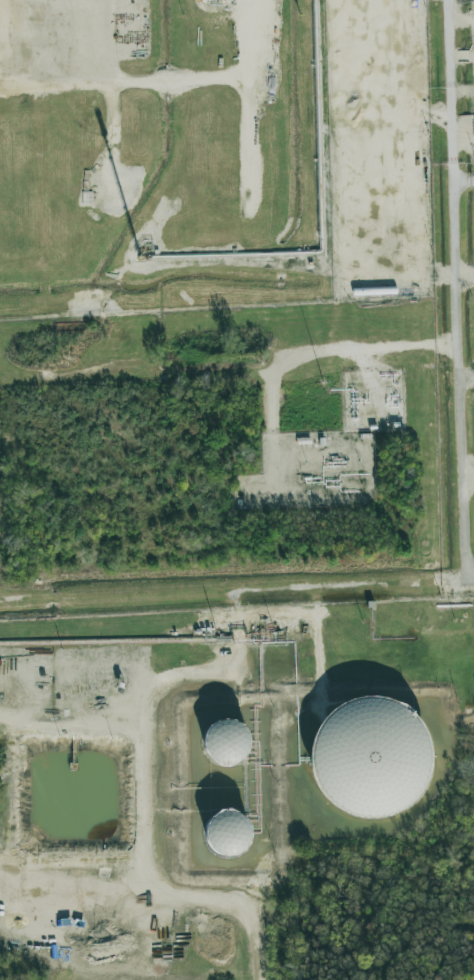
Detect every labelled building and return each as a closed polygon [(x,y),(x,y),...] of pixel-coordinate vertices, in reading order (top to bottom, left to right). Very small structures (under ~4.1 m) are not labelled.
[(429,768),(429,749),(423,730),(411,715),(395,704),(376,698),(357,700),(339,707),(324,720),(315,737),(311,756),(314,775),(323,793),(337,806),(355,814),(374,816),(393,812),(410,802),(422,786),(429,768)] [(231,762),(238,760),(244,755),(248,748),(250,740),(249,733),(245,726),(239,720),(232,717),(224,717),(216,719),(211,724),(207,729),(204,736),(204,743),(206,749),(210,755),(216,760),(223,762),(231,762)] [(233,855),(240,852),(246,847),(250,840),(251,832),(249,824),(245,817),(239,812),(232,810),(224,810),(216,813),(211,817),(207,823),(205,830),(205,837),(208,844),(212,849),(218,853),(225,856),(233,855)]
